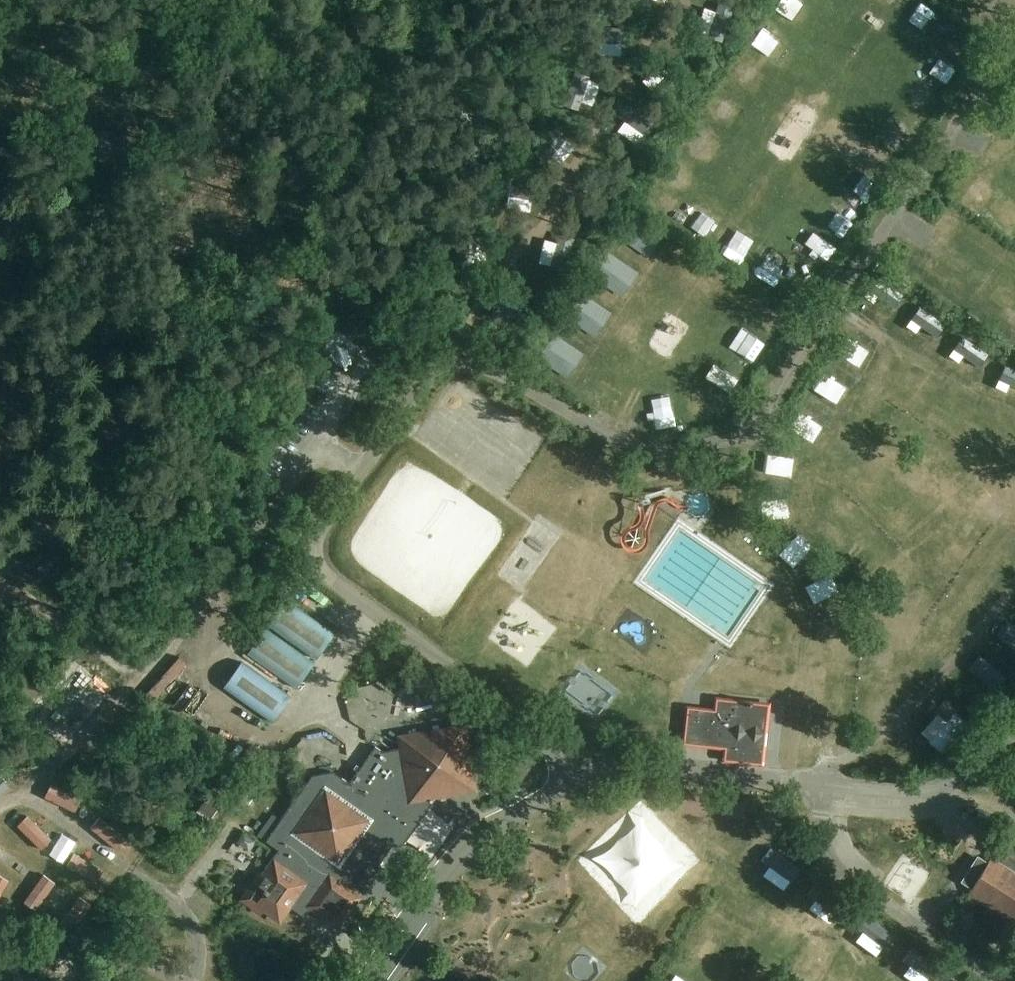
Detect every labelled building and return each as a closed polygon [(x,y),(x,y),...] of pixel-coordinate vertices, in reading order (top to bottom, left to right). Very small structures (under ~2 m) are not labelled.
[(779,29),(798,38),(806,22),(786,13),(779,29)] [(944,362),(965,371),(975,348),(935,331),(930,341),(950,349),(944,362)] [(805,408),(793,437),(808,443),(820,414),(805,408)] [(335,634),(286,599),(268,625),(317,659),(335,634)] [(315,662),(266,628),(248,654),(297,688),(315,662)] [(981,665),(999,685),(1014,670),(1014,649),(1007,641),(981,665)] [(290,696),(242,662),(224,687),(272,722),(290,696)] [(758,704),(737,702),(735,714),(689,709),(686,741),(731,746),(730,758),(752,761),(753,749),(761,750),(765,717),(757,716),(758,704)] [(473,788),(462,727),(402,738),(404,747),(382,751),(375,746),(350,782),(333,771),(312,775),(266,841),(278,849),(261,874),(264,876),(246,901),(262,913),(265,909),(279,919),(289,906),(304,917),(313,905),(338,923),(356,897),(346,890),(354,878),(358,881),(363,872),(360,870),(366,863),(375,869),(392,845),(403,843),(430,804),(429,795),(473,788)] [(910,744),(921,771),(946,760),(934,734),(910,744)] [(301,744),(300,763),(338,764),(338,745),(301,744)] [(629,926),(698,869),(682,848),(670,858),(634,815),(577,863),(629,926)] [(1003,840),(969,893),(1014,922),(1014,921),(1014,922),(1014,848),(1003,840)] [(561,980),(608,980),(615,971),(581,949),(561,980)]
